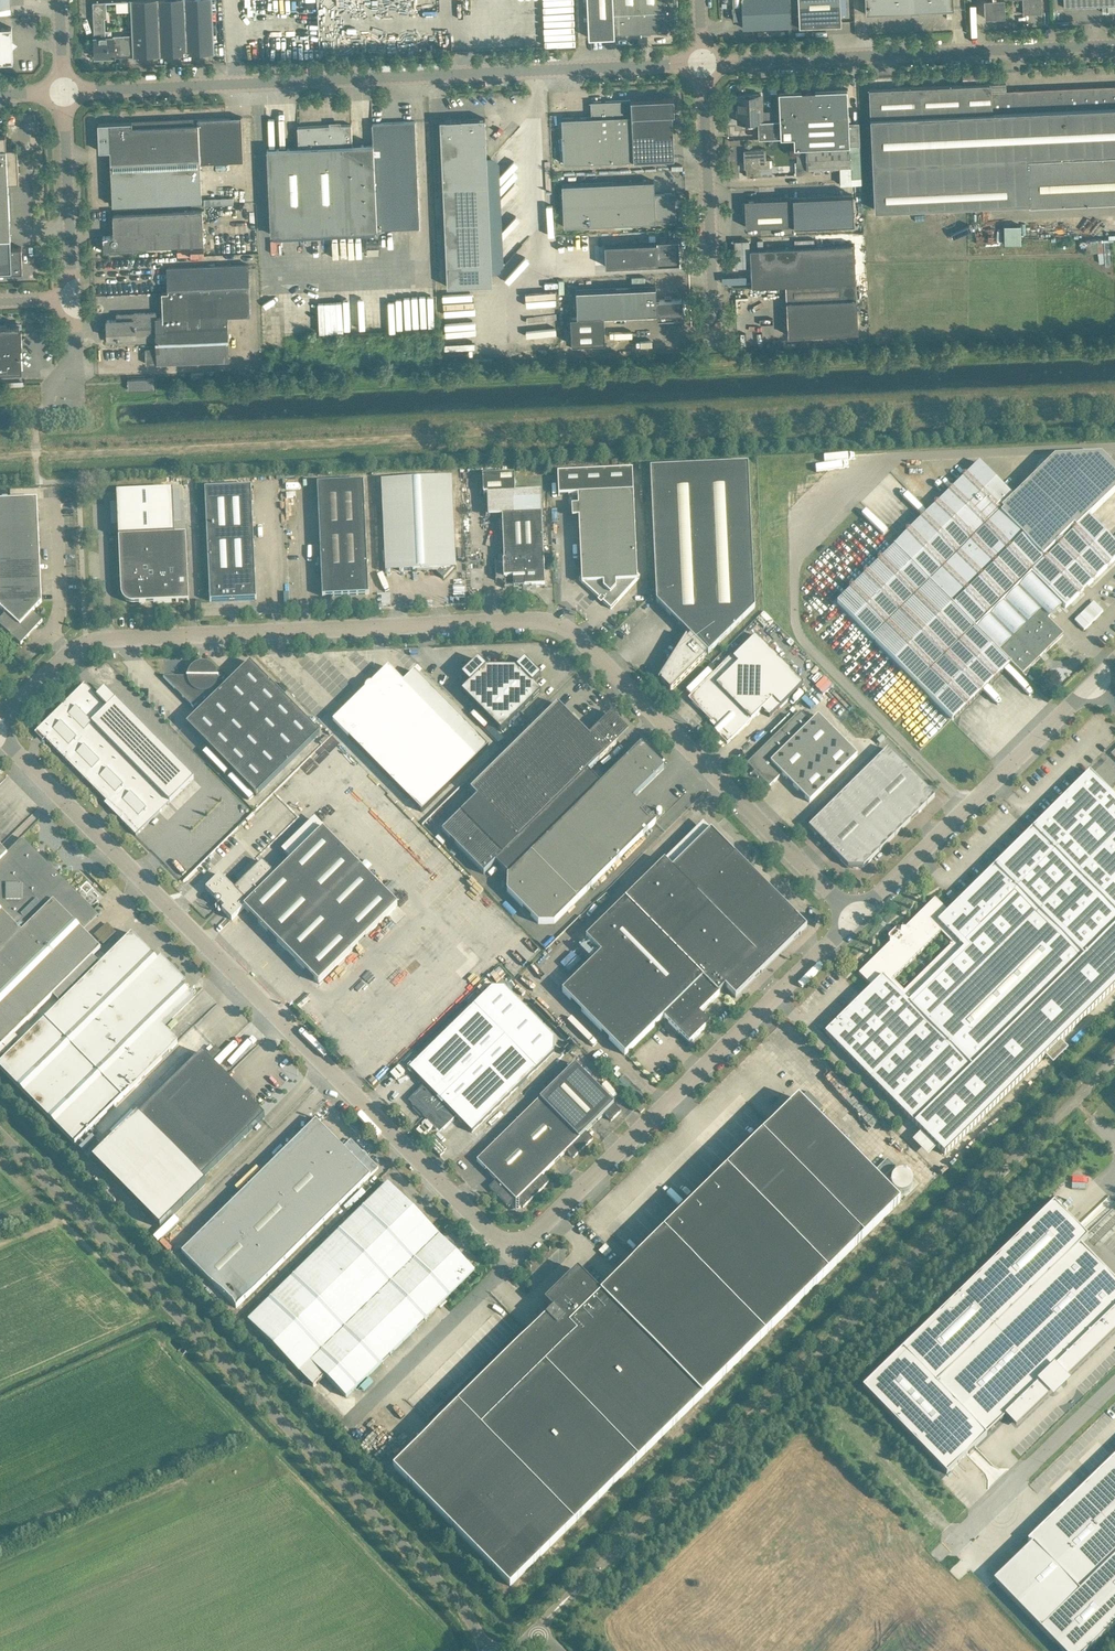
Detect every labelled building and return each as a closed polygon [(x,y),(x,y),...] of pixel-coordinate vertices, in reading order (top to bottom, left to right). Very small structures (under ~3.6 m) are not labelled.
[(133,34),(134,54),(134,55),(213,52),(211,0),(140,0),(131,0),(133,34)] [(589,37),(615,36),(614,34),(641,32),(641,35),(642,35),(642,32),(668,31),(666,0),(587,0),(589,37)] [(789,26),(788,0),(733,0),(733,20),(743,19),(744,28),(789,26)] [(789,26),(789,24),(800,23),(800,25),(842,23),(841,0),(788,0),(789,26)] [(866,14),(869,13),(869,12),(911,10),(911,13),(919,13),(919,10),(939,9),(940,10),(954,10),(953,0),(865,0),(866,14)] [(985,17),(1005,16),(1004,0),(984,0),(985,17)] [(1023,13),(1042,12),(1041,0),(1022,0),(1023,13)] [(1063,2),(1107,0),(1108,11),(1114,11),(1114,0),(1063,0),(1063,2)] [(133,34),(125,35),(105,36),(104,16),(106,16),(106,1),(93,2),(95,37),(94,37),(95,57),(116,56),(116,55),(134,54),(133,34)] [(13,61),(12,26),(0,27),(0,62),(13,61)] [(869,88),(874,209),(973,204),(977,204),(987,204),(992,203),(1028,202),(1028,204),(1114,201),(1114,86),(1006,91),(1006,82),(869,88)] [(847,89),(848,89),(848,88),(815,90),(814,89),(815,89),(802,89),(802,90),(779,91),(780,120),(765,120),(758,121),(759,138),(781,137),(781,136),(794,136),(794,147),(797,146),(797,148),(849,145),(847,89)] [(765,120),(764,111),(762,111),(761,93),(737,94),(737,107),(739,107),(740,122),(745,122),(745,123),(749,122),(748,121),(758,121),(765,120)] [(674,158),(674,157),(672,113),(674,113),(674,97),(590,101),(591,116),(561,118),(563,162),(674,158)] [(202,200),(200,162),(243,160),(241,116),(198,118),(198,123),(132,126),(132,121),(98,123),(99,150),(110,150),(113,204),(202,200)] [(440,119),(447,286),(492,284),(485,117),(440,119)] [(351,124),(298,126),(299,147),(267,148),(271,234),(377,229),(377,223),(380,222),(381,229),(420,227),(415,121),(372,122),(373,143),(352,144),(351,124)] [(849,145),(797,148),(797,161),(806,160),(807,168),(850,166),(849,145)] [(0,147),(0,237),(11,237),(8,181),(19,181),(17,146),(7,147),(0,147)] [(746,168),(747,175),(772,174),(772,167),(770,167),(769,158),(765,159),(765,149),(744,149),(744,168),(746,168)] [(676,221),(675,192),(655,193),(654,180),(562,184),(564,226),(676,221)] [(853,222),(853,214),(852,194),(793,197),(745,199),(746,226),(794,224),(853,222)] [(103,235),(104,250),(138,249),(138,246),(204,243),(202,209),(113,213),(114,235),(103,235)] [(1004,224),(1004,243),(1021,242),(1021,223),(1004,224)] [(0,237),(0,272),(23,271),(22,246),(11,247),(11,237),(0,237)] [(657,241),(604,244),(605,266),(667,263),(680,262),(679,238),(657,239),(657,241)] [(786,284),(856,281),(854,244),(750,248),(752,286),(786,284)] [(146,363),(158,363),(229,360),(227,313),(251,312),(249,264),(167,267),(168,291),(162,291),(163,317),(156,317),(156,312),(134,313),(134,318),(107,319),(107,328),(103,328),(103,335),(108,335),(108,341),(127,341),(127,342),(157,341),(157,347),(145,348),(146,363)] [(787,301),(856,298),(856,281),(786,284),(787,301)] [(570,317),(571,343),(571,347),(580,347),(580,343),(605,342),(604,315),(682,312),(682,298),(671,298),(671,296),(665,296),(665,299),(656,299),(656,286),(576,290),(577,316),(570,317)] [(524,296),(527,332),(542,331),(541,323),(534,324),(533,315),(541,314),(541,306),(531,306),(531,300),(535,300),(535,295),(524,296)] [(335,317),(333,317),(332,298),(318,298),(319,328),(335,327),(335,317)] [(856,298),(787,301),(788,335),(858,332),(856,298)] [(22,371),(21,347),(22,347),(22,331),(21,331),(20,331),(20,324),(6,324),(6,323),(0,323),(0,372),(22,371)] [(128,378),(128,389),(154,388),(153,377),(128,378)] [(1114,492),(1114,469),(1101,455),(1097,455),(1090,456),(1069,457),(1062,457),(1056,457),(1055,457),(1014,498),(979,463),(837,603),(952,720),(1010,663),(1022,676),(1063,636),(1048,620),(1062,606),(1065,609),(1114,560),(1114,544),(1089,518),(1114,492)] [(667,664),(668,665),(658,681),(659,682),(660,679),(662,681),(661,682),(671,692),(705,658),(704,657),(708,654),(755,608),(748,465),(650,469),(656,602),(691,636),(687,640),(686,639),(687,638),(686,638),(672,660),(670,659),(668,660),(667,662),(667,664)] [(578,495),(582,578),(579,580),(611,609),(640,578),(637,576),(633,470),(558,473),(559,496),(578,495)] [(504,585),(505,588),(505,589),(509,589),(509,588),(514,588),(514,589),(514,590),(518,590),(523,589),(523,591),(527,591),(527,589),(532,589),(537,589),(537,588),(536,588),(536,587),(541,587),(545,587),(541,492),(515,493),(514,475),(483,477),(483,495),(488,495),(489,517),(502,517),(504,562),(495,562),(496,580),(496,581),(497,581),(500,581),(502,583),(504,585)] [(452,478),(381,482),(385,573),(434,571),(434,568),(437,571),(436,572),(444,579),(457,565),(450,559),(450,557),(455,557),(452,478)] [(323,597),(369,595),(364,482),(318,484),(323,597)] [(251,487),(205,489),(210,602),(256,600),(254,544),(276,543),(273,486),(251,487)] [(172,492),(117,495),(119,537),(121,587),(121,589),(122,591),(122,592),(123,594),(123,595),(124,597),(126,598),(127,599),(128,600),(129,601),(131,602),(133,603),(134,603),(136,604),(138,604),(139,604),(189,602),(186,534),(174,535),(172,492)] [(21,645),(43,621),(33,612),(42,603),(37,499),(0,501),(0,608),(6,614),(0,620),(0,626),(21,645)] [(718,726),(714,731),(727,744),(773,699),(780,706),(769,717),(770,718),(804,684),(756,636),(734,657),(732,655),(688,699),(712,723),(714,721),(718,726)] [(517,669),(486,669),(478,661),(462,677),(470,684),(462,692),(501,732),(540,693),(533,685),(541,677),(525,661),(517,669)] [(191,673),(190,678),(187,678),(163,678),(194,709),(198,705),(202,709),(186,725),(256,797),(320,734),(250,663),(226,686),(221,682),(225,678),(219,678),(216,678),(215,674),(213,670),(210,667),(196,667),(193,670),(191,673)] [(333,722),(348,738),(422,812),(488,747),(414,672),(403,683),(388,668),(333,722)] [(107,802),(122,818),(120,820),(136,836),(194,779),(116,700),(108,707),(85,684),(37,731),(107,802)] [(589,736),(557,704),(470,790),(477,797),(461,813),(442,832),(484,875),(495,864),(507,877),(601,785),(588,772),(599,761),(599,762),(629,732),(611,715),(589,736)] [(756,777),(758,780),(758,779),(759,777),(762,780),(769,787),(782,775),(810,803),(857,756),(818,716),(811,723),(800,712),(747,764),(754,772),(751,775),(750,775),(750,776),(753,776),(756,777)] [(601,785),(507,877),(507,892),(538,924),(554,924),(656,823),(633,799),(664,769),(641,745),(601,785)] [(848,868),(863,868),(935,797),(888,750),(809,828),(848,868)] [(1090,772),(948,912),(935,899),(904,929),(904,930),(901,930),(901,932),(900,933),(901,933),(893,940),(893,941),(890,940),(890,943),(889,944),(890,944),(859,974),(872,987),(825,1034),(945,1155),(1114,987),(1114,798),(1090,772)] [(933,793),(938,789),(932,781),(927,784),(933,793)] [(218,826),(223,832),(207,845),(212,852),(229,838),(224,832),(250,811),(243,803),(236,808),(233,804),(220,814),(225,820),(218,826)] [(219,906),(221,905),(224,908),(222,911),(232,921),(244,908),(319,984),(398,906),(323,830),(276,876),(262,863),(234,890),(220,876),(206,890),(215,899),(216,900),(215,902),(215,904),(217,905),(219,906)] [(736,999),(807,928),(711,831),(672,869),(664,861),(586,939),(601,954),(562,992),(625,1055),(664,1017),(690,1044),(709,1025),(699,1015),(719,995),(718,994),(725,988),(736,999)] [(20,1042),(14,1035),(53,997),(61,1004),(100,966),(92,958),(100,950),(83,932),(99,916),(22,839),(7,855),(0,848),(0,1062),(20,1042)] [(107,923),(94,935),(103,944),(116,933),(107,923)] [(0,1062),(0,1069),(75,1145),(178,1044),(163,1028),(194,998),(183,986),(186,983),(176,973),(179,970),(175,965),(171,968),(161,958),(158,961),(132,934),(100,966),(61,1004),(22,1043),(20,1042),(0,1062)] [(413,1103),(412,1105),(436,1130),(438,1129),(442,1128),(443,1130),(456,1117),(472,1133),(554,1052),(554,1039),(504,988),(504,989),(513,998),(490,1021),(474,1006),(410,1069),(409,1069),(425,1085),(412,1098),(413,1099),(413,1103)] [(138,1116),(93,1160),(160,1229),(206,1184),(202,1180),(265,1117),(253,1105),(256,1102),(248,1094),(245,1097),(202,1054),(139,1117),(138,1116)] [(523,1208),(547,1185),(549,1183),(542,1176),(566,1152),(573,1159),(593,1140),(586,1133),(604,1115),(611,1122),(621,1112),(575,1065),(477,1161),(496,1181),(489,1188),(509,1208),(511,1207),(513,1209),(519,1209),(521,1207),(523,1208)] [(554,1290),(551,1292),(551,1293),(553,1291),(555,1293),(545,1303),(553,1311),(549,1315),(393,1468),(510,1587),(900,1203),(798,1099),(727,1170),(629,1266),(601,1294),(578,1271),(560,1288),(558,1287),(559,1284),(557,1288),(554,1290)] [(645,1110),(643,1107),(641,1105),(637,1109),(641,1114),(645,1110)] [(351,1140),(343,1148),(316,1121),(182,1253),(236,1309),(378,1169),(351,1140)] [(889,1132),(864,1159),(883,1177),(909,1150),(889,1132)] [(915,1155),(893,1179),(912,1197),(935,1174),(915,1155)] [(346,1398),(445,1301),(474,1272),(388,1184),(248,1321),(314,1388),(325,1376),(346,1398)] [(1081,1245),(1088,1238),(1054,1203),(863,1388),(882,1408),(947,1475),(987,1436),(987,1435),(1005,1417),(1016,1428),(1039,1406),(1037,1405),(1048,1394),(1049,1395),(1114,1332),(1114,1280),(1081,1245)] [(380,1412),(353,1437),(363,1448),(390,1422),(380,1412)] [(1028,1541),(1031,1545),(994,1581),(1061,1650),(1088,1650),(1114,1624),(1114,1456),(1028,1541)] [(960,1578),(971,1570),(962,1559),(952,1567),(960,1578)]
